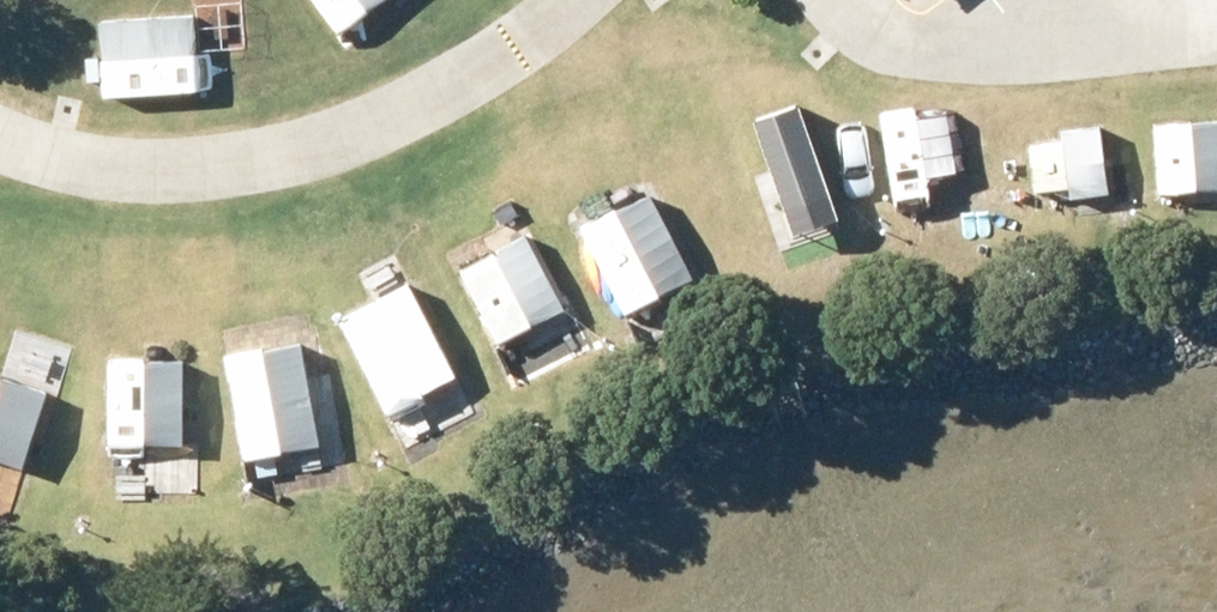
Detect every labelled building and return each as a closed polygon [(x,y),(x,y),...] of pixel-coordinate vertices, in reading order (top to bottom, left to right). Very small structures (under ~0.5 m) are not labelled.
[(223,0),(216,0),(120,2),(121,89),(224,86),(223,0)] [(332,31),(374,0),(309,0),(332,31)] [(827,102),(752,124),(785,236),(757,244),(766,274),(869,243),(827,102)] [(1150,119),(1152,193),(1216,191),(1216,117),(1150,119)] [(1109,123),(1032,123),(1031,196),(1109,196),(1109,123)] [(923,124),(883,132),(898,207),(938,199),(923,124)] [(638,201),(571,236),(611,315),(679,281),(638,201)] [(529,231),(455,268),(494,345),(568,307),(529,231)] [(404,279),(334,314),(386,418),(456,383),(404,279)] [(299,337),(220,351),(238,459),(317,446),(299,337)] [(179,346),(99,346),(99,478),(179,478),(179,346)] [(0,393),(0,481),(32,407),(0,393)]
